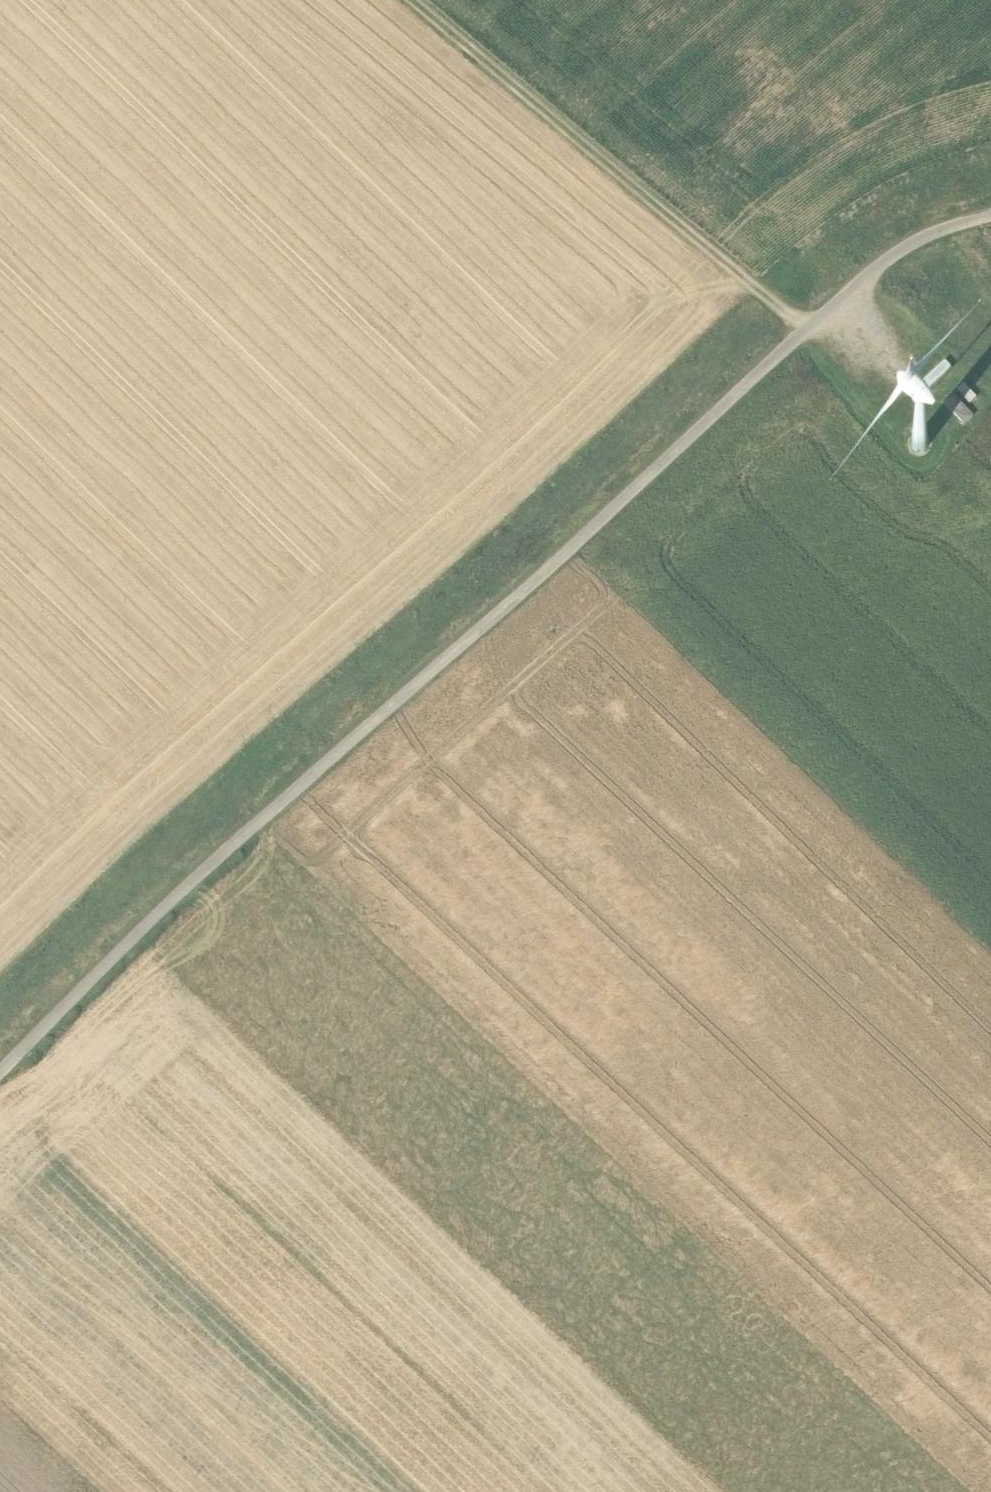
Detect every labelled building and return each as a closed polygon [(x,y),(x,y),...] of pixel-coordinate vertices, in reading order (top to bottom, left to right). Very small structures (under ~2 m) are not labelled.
[(942,372),(921,391),(928,399),(949,379),(942,372)] [(969,415),(975,409),(961,394),(955,400),(969,415)] [(952,406),(943,414),(964,436),(973,428),(952,406)]
